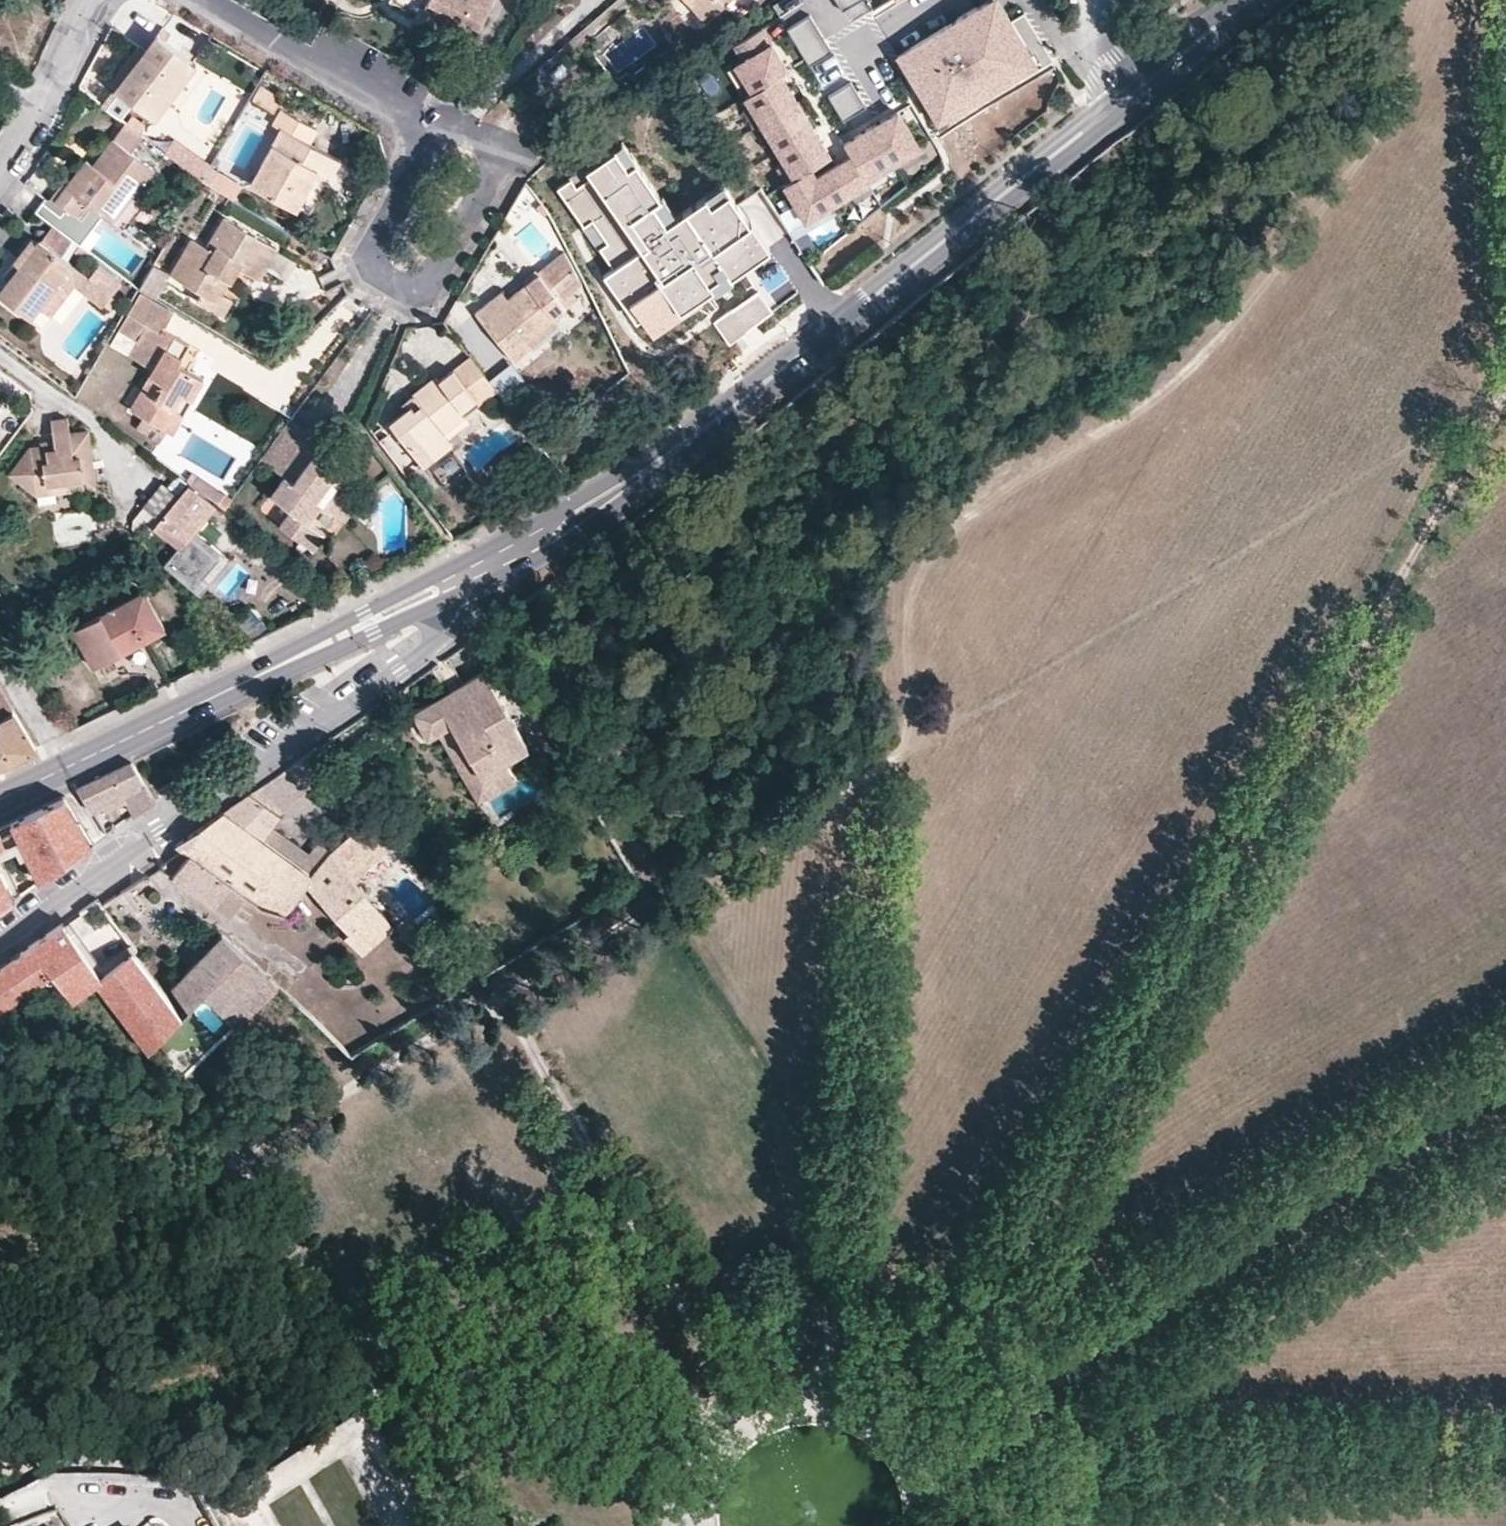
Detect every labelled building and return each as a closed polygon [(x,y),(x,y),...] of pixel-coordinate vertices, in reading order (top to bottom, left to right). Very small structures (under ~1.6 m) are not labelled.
[(424,7),(477,33),(493,0),(428,0),(424,7)] [(705,22),(725,5),(723,2),(721,0),(686,0),(705,22)] [(860,0),(836,0),(842,11),(860,0)] [(1011,20),(1005,11),(998,15),(989,0),(987,0),(897,55),(938,121),(1012,76),(1016,82),(1039,69),(1011,20)] [(1052,60),(1024,12),(1011,20),(1039,69),(1052,60)] [(817,26),(810,14),(787,28),(794,41),(817,26)] [(801,53),(824,38),(817,26),(794,41),(801,53)] [(171,34),(162,27),(157,34),(166,41),(171,34)] [(788,70),(763,27),(734,45),(743,60),(735,64),(752,92),(780,75),(788,70)] [(155,120),(197,64),(166,41),(157,34),(145,50),(114,89),(118,92),(106,108),(122,119),(133,104),(155,120)] [(809,65),(832,51),(824,38),(801,53),(809,65)] [(114,89),(145,50),(137,44),(106,83),(114,89)] [(796,102),(780,75),(752,92),(744,97),(760,124),(796,102)] [(858,94),(851,81),(828,96),(835,108),(858,94)] [(274,112),(283,97),(261,84),(252,99),(274,112)] [(866,106),(858,94),(835,108),(843,121),(866,106)] [(813,129),(796,102),(760,124),(777,151),(813,129)] [(340,159),(309,142),(317,128),(282,109),(273,125),(280,129),(250,184),(295,209),(313,177),(317,170),(325,174),(330,177),(340,159)] [(919,147),(897,111),(870,128),(892,164),(919,147)] [(144,126),(131,115),(126,123),(139,132),(144,126)] [(131,152),(143,136),(139,132),(126,123),(125,122),(113,139),(131,152)] [(892,164),(870,128),(844,144),(851,155),(866,180),(892,164)] [(830,156),(813,129),(777,151),(793,178),(830,156)] [(133,201),(155,171),(131,152),(113,139),(93,165),(86,160),(66,186),(62,183),(52,197),(44,199),(35,210),(53,224),(74,239),(80,244),(102,216),(106,219),(125,194),(130,198),(133,201)] [(210,165),(173,139),(164,151),(201,179),(210,165)] [(630,174),(637,169),(638,168),(625,148),(616,154),(617,155),(630,174)] [(630,174),(617,155),(589,175),(594,183),(578,194),(573,186),(559,195),(585,231),(593,226),(609,248),(601,254),(615,274),(605,280),(637,327),(642,324),(655,341),(703,308),(700,304),(714,294),(710,288),(727,277),(731,282),(770,255),(753,230),(750,233),(727,200),(710,211),(705,203),(676,224),(666,231),(653,211),(662,206),(637,169),(630,174)] [(866,180),(851,155),(835,165),(816,177),(832,204),(867,183),(866,180)] [(832,204),(816,177),(835,165),(830,156),(793,178),(784,184),(805,220),(832,204)] [(243,184),(210,165),(201,179),(234,199),(243,184)] [(321,181),(325,174),(317,170),(313,177),(321,181)] [(594,183),(589,175),(588,174),(572,185),(573,186),(578,194),(594,183)] [(710,211),(727,200),(729,199),(722,189),(704,202),(705,203),(710,211)] [(111,223),(130,198),(125,194),(106,219),(111,223)] [(666,231),(676,224),(663,205),(662,206),(653,211),(666,231)] [(258,280),(277,248),(225,217),(207,247),(192,238),(183,254),(190,258),(177,278),(202,293),(216,301),(222,293),(229,281),(225,278),(233,265),(237,267),(258,280)] [(61,255),(74,239),(53,224),(41,240),(61,255)] [(593,226),(585,231),(589,237),(588,238),(600,255),(601,254),(609,248),(593,226)] [(61,255),(41,240),(38,238),(36,241),(30,237),(12,261),(18,266),(0,290),(0,295),(30,318),(39,307),(50,316),(75,284),(102,305),(103,304),(110,310),(117,300),(110,295),(120,281),(98,265),(89,276),(61,255)] [(85,261),(92,253),(80,244),(74,252),(85,261)] [(559,298),(581,280),(564,251),(508,298),(497,306),(491,299),(475,313),(513,360),(530,347),(525,341),(556,316),(566,307),(559,298)] [(177,278),(190,258),(183,254),(171,275),(177,278)] [(168,272),(153,264),(148,274),(162,282),(168,272)] [(229,281),(237,267),(233,265),(225,278),(229,281)] [(157,299),(165,284),(162,282),(148,274),(139,289),(157,299)] [(710,288),(714,294),(717,298),(734,287),(731,282),(727,277),(710,288)] [(508,298),(502,290),(491,299),(497,306),(508,298)] [(192,400),(204,379),(178,363),(189,344),(164,329),(174,312),(140,292),(119,329),(138,341),(130,356),(143,364),(146,359),(154,364),(152,369),(140,389),(145,392),(134,411),(143,416),(163,429),(182,395),(192,400)] [(227,319),(238,302),(222,293),(216,301),(202,293),(197,301),(227,319)] [(741,306),(755,325),(771,312),(757,294),(741,306)] [(755,325),(741,306),(732,312),(747,332),(755,325)] [(747,332),(732,312),(715,324),(729,346),(747,332)] [(530,347),(561,322),(556,316),(525,341),(530,347)] [(480,403),(496,391),(469,356),(439,380),(436,375),(413,393),(418,399),(406,409),(389,422),(423,466),(453,443),(443,432),(465,415),(461,411),(476,399),(480,403)] [(152,369),(154,364),(146,359),(143,364),(152,369)] [(134,411),(145,392),(140,389),(129,408),(134,411)] [(406,409),(418,399),(413,393),(401,403),(406,409)] [(172,434),(192,400),(182,395),(163,429),(168,432),(172,434)] [(465,415),(480,403),(476,399),(461,411),(465,415)] [(91,461),(87,430),(70,433),(68,416),(50,418),(54,448),(36,451),(31,447),(11,474),(37,493),(45,481),(77,477),(75,463),(91,461)] [(168,432),(163,429),(143,416),(136,428),(161,444),(168,432)] [(277,472),(308,430),(292,417),(260,459),(277,472)] [(330,511),(345,489),(356,476),(336,461),(330,469),(325,475),(309,463),(314,456),(324,442),(308,430),(277,472),(284,476),(271,494),(291,509),(279,525),(312,549),(325,532),(308,519),(319,503),(330,511)] [(537,456),(529,447),(523,452),(531,461),(537,456)] [(442,482),(463,465),(450,449),(429,465),(442,482)] [(330,469),(314,456),(309,463),(325,475),(330,469)] [(94,485),(91,461),(75,463),(77,477),(45,481),(37,493),(94,485)] [(231,498),(192,471),(186,479),(224,508),(231,498)] [(145,520),(174,488),(162,478),(134,510),(145,520)] [(195,531),(215,506),(188,484),(152,526),(178,548),(163,566),(199,597),(210,584),(203,578),(207,574),(193,563),(206,547),(191,535),(195,531)] [(343,521),(359,499),(345,489),(330,511),(343,521)] [(230,560),(195,531),(191,535),(206,547),(193,563),(207,574),(203,578),(210,584),(230,560)] [(165,629),(143,590),(73,629),(94,668),(165,629)] [(433,727),(448,719),(476,769),(500,756),(526,742),(482,665),(411,705),(426,731),(433,727)] [(32,743),(0,692),(0,759),(32,743)] [(448,719),(433,727),(473,797),(511,775),(500,756),(476,769),(448,719)] [(297,792),(299,790),(331,765),(315,745),(280,769),(294,787),(297,792)] [(75,786),(89,808),(120,792),(122,797),(132,814),(154,798),(131,759),(75,786)] [(248,792),(273,811),(288,798),(297,792),(294,787),(280,769),(248,792)] [(14,833),(23,850),(36,878),(90,840),(61,792),(7,818),(11,826),(0,831),(0,841),(14,833)] [(89,808),(92,813),(122,797),(120,792),(89,808)] [(248,792),(220,812),(259,839),(267,828),(278,815),(273,811),(248,792)] [(309,874),(307,872),(259,839),(220,812),(176,842),(180,849),(247,893),(260,902),(285,910),(307,883),(312,878),(309,874)] [(312,878),(307,883),(332,910),(350,929),(346,933),(362,949),(392,924),(351,873),(387,847),(364,820),(330,849),(321,856),(307,872),(309,874),(312,878)] [(318,839),(306,853),(267,828),(259,839),(307,872),(321,856),(330,849),(318,839)] [(13,844),(17,853),(23,850),(14,833),(0,841),(0,851),(13,844)] [(157,865),(167,872),(228,912),(247,893),(180,849),(157,865)] [(13,895),(0,869),(0,903),(13,895)] [(96,899),(79,908),(93,932),(109,922),(96,899)] [(410,919),(394,928),(411,953),(424,944),(426,942),(410,919)] [(60,924),(31,944),(51,974),(70,1000),(90,979),(98,973),(60,924)] [(231,1025),(275,983),(219,936),(182,973),(169,986),(187,1007),(202,994),(231,1025)] [(31,944),(0,966),(0,1008),(51,974),(31,944)] [(98,973),(90,979),(127,1026),(144,1047),(178,1014),(142,968),(129,952),(128,950),(98,973)]
